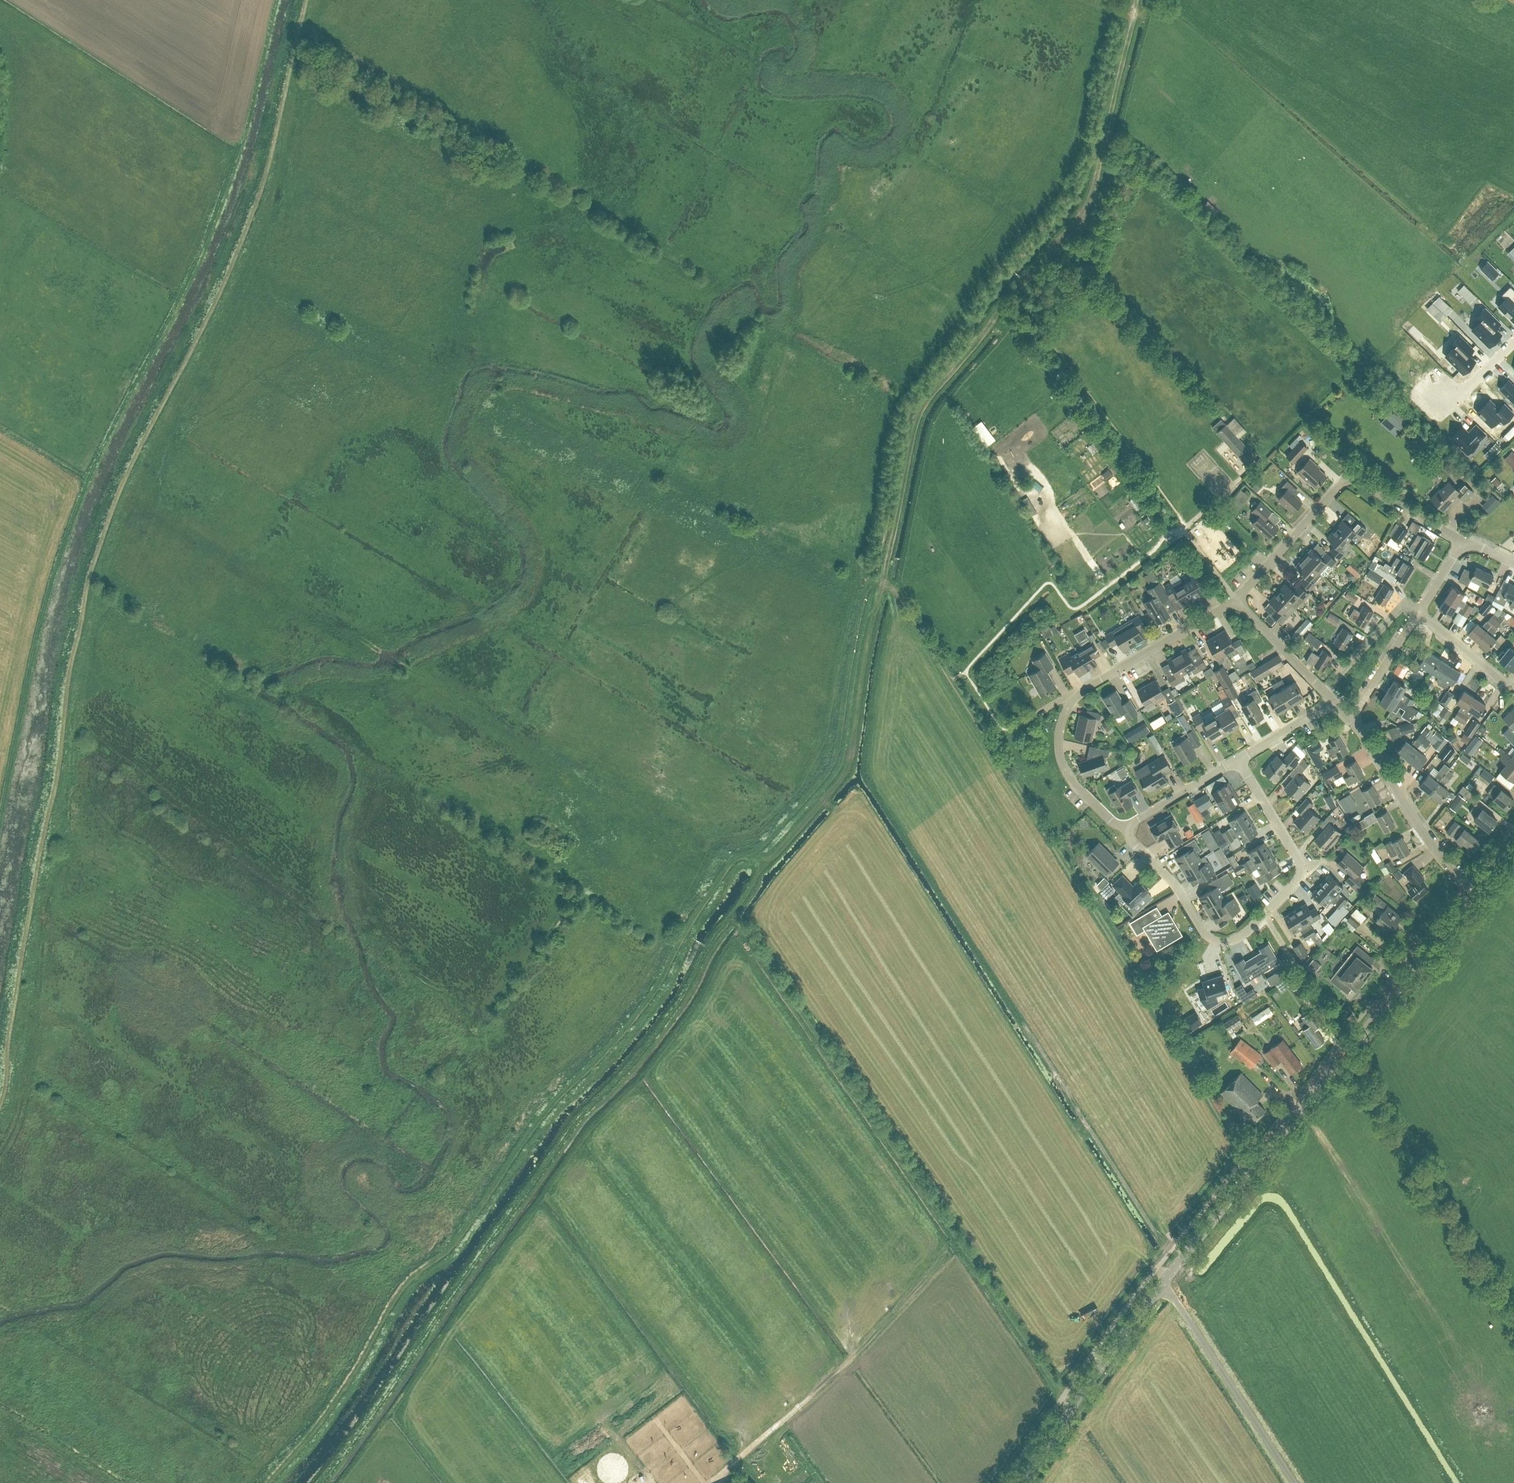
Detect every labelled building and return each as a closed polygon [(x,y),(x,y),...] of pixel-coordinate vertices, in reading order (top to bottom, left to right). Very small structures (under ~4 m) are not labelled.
[(1499,306),(1513,321),(1513,289),(1511,285),(1501,294),(1506,299),(1499,306)] [(1479,321),(1472,329),(1489,346),(1502,334),(1496,328),(1500,323),(1485,308),(1475,317),(1479,321)] [(1457,344),(1445,355),(1463,373),(1475,361),(1468,354),(1473,349),(1460,335),(1454,341),(1457,344)] [(1500,388),(1513,402),(1513,385),(1508,380),(1500,388)] [(1491,425),(1499,418),(1504,423),(1513,413),(1504,403),(1499,408),(1489,399),(1477,411),(1491,425)] [(1390,422),(1398,428),(1403,423),(1405,425),(1411,419),(1398,408),(1393,413),(1396,416),(1390,422)] [(1238,432),(1244,427),(1232,414),(1226,419),(1238,432)] [(1256,457),(1234,433),(1221,419),(1212,427),(1247,465),(1256,457)] [(1462,426),(1451,437),(1467,453),(1478,442),(1478,441),(1485,434),(1476,424),(1468,432),(1462,426)] [(990,429),(981,432),(983,439),(992,435),(990,429)] [(1294,462),(1307,447),(1300,440),(1286,455),(1294,462)] [(1490,449),(1495,453),(1501,448),(1496,443),(1490,449)] [(1513,462),(1513,455),(1509,450),(1501,459),(1509,467),(1513,462)] [(1316,487),(1326,475),(1316,466),(1316,465),(1309,458),(1297,472),(1308,481),(1316,487)] [(1111,473),(1105,478),(1111,484),(1116,480),(1111,473)] [(1493,476),(1489,480),(1495,486),(1499,482),(1493,476)] [(1293,512),(1302,502),(1293,493),(1297,489),(1288,480),(1279,489),(1283,493),(1278,498),(1293,512)] [(1464,500),(1473,491),(1463,482),(1457,489),(1448,481),(1440,489),(1440,488),(1430,498),(1443,510),(1458,494),(1464,500)] [(1247,504),(1252,508),(1257,502),(1251,498),(1247,504)] [(1269,538),(1279,527),(1267,516),(1271,511),(1260,501),(1252,511),(1258,517),(1252,523),(1269,538)] [(1335,528),(1348,540),(1356,531),(1360,535),(1366,529),(1357,520),(1351,527),(1343,519),(1335,528)] [(1400,525),(1391,537),(1399,542),(1407,530),(1400,525)] [(1353,544),(1348,540),(1335,528),(1327,537),(1335,544),(1330,550),(1339,559),(1353,544)] [(1418,533),(1410,547),(1411,551),(1424,559),(1434,543),(1418,533)] [(1311,548),(1303,557),(1322,574),(1322,573),(1324,576),(1332,567),(1331,566),(1336,560),(1326,552),(1321,557),(1311,548)] [(1395,563),(1399,556),(1394,553),(1390,561),(1395,563)] [(1314,583),(1322,574),(1303,557),(1295,566),(1305,575),(1300,581),(1310,589),(1315,584),(1314,583)] [(1165,572),(1171,568),(1165,560),(1160,564),(1165,572)] [(1389,561),(1385,568),(1391,570),(1394,564),(1389,561)] [(1404,582),(1414,567),(1404,561),(1394,576),(1404,582)] [(1476,567),(1474,572),(1464,568),(1461,574),(1460,573),(1457,579),(1468,585),(1471,579),(1487,587),(1493,575),(1476,567)] [(1368,568),(1359,585),(1367,589),(1372,578),(1377,580),(1380,574),(1368,568)] [(1193,578),(1184,583),(1184,584),(1194,601),(1204,595),(1201,588),(1206,585),(1203,580),(1196,569),(1189,573),(1193,578)] [(1169,598),(1160,583),(1153,571),(1147,574),(1154,586),(1148,590),(1153,598),(1144,603),(1156,625),(1170,616),(1162,602),(1169,598)] [(1131,576),(1124,579),(1127,585),(1134,581),(1131,576)] [(1184,584),(1184,583),(1182,580),(1173,585),(1172,583),(1165,587),(1172,598),(1177,595),(1184,607),(1194,601),(1184,584)] [(1277,592),(1295,607),(1308,593),(1299,584),(1293,590),(1285,583),(1277,592)] [(1385,604),(1394,589),(1384,583),(1374,598),(1385,604)] [(1509,583),(1505,592),(1499,589),(1493,600),(1504,605),(1508,597),(1513,600),(1510,605),(1513,607),(1513,585),(1509,583)] [(1471,612),(1470,612),(1474,614),(1477,607),(1474,605),(1473,607),(1460,600),(1464,593),(1452,586),(1446,597),(1471,612)] [(1281,623),(1295,607),(1277,592),(1269,601),(1277,608),(1272,614),(1281,623)] [(1454,610),(1460,614),(1455,622),(1462,626),(1470,612),(1471,612),(1446,597),(1439,608),(1450,615),(1454,610)] [(1480,608),(1486,612),(1493,605),(1487,600),(1480,608)] [(1363,605),(1360,611),(1354,608),(1349,617),(1354,620),(1364,626),(1373,612),(1363,605)] [(1468,632),(1477,641),(1496,619),(1502,611),(1498,608),(1492,615),(1482,626),(1476,622),(1468,632)] [(1207,618),(1211,626),(1219,622),(1216,614),(1207,618)] [(1122,625),(1134,645),(1145,639),(1139,630),(1146,626),(1139,615),(1132,619),(1122,625)] [(1304,617),(1292,630),(1297,635),(1309,621),(1304,617)] [(1496,619),(1477,641),(1487,649),(1496,639),(1491,634),(1501,623),(1496,619)] [(1122,625),(1112,631),(1105,635),(1112,646),(1118,642),(1124,651),(1134,645),(1122,625)] [(1343,649),(1353,634),(1343,627),(1333,642),(1343,649)] [(1216,635),(1226,652),(1230,650),(1233,655),(1238,652),(1240,655),(1246,651),(1239,639),(1233,643),(1225,629),(1216,635)] [(1309,632),(1304,639),(1311,643),(1316,637),(1309,632)] [(1083,649),(1077,652),(1088,670),(1097,665),(1092,656),(1099,652),(1092,640),(1095,638),(1092,633),(1078,641),(1083,649)] [(1226,652),(1216,635),(1206,640),(1219,663),(1224,660),(1221,655),(1226,652)] [(1509,647),(1505,652),(1503,651),(1502,651),(1498,656),(1499,657),(1500,658),(1499,659),(1513,671),(1513,650),(1509,647)] [(1176,653),(1186,671),(1191,668),(1195,674),(1206,667),(1202,656),(1193,661),(1186,648),(1176,653)] [(1323,671),(1332,656),(1322,649),(1313,664),(1323,671)] [(1432,672),(1440,659),(1427,651),(1423,658),(1418,654),(1409,668),(1416,673),(1421,665),(1432,672)] [(1041,695),(1057,686),(1047,670),(1054,666),(1046,652),(1033,660),(1038,669),(1029,674),(1041,695)] [(1088,670),(1077,652),(1072,655),(1070,652),(1059,658),(1067,671),(1074,667),(1079,676),(1088,670)] [(1186,671),(1176,653),(1167,659),(1174,671),(1166,676),(1173,687),(1185,680),(1182,673),(1186,671)] [(1284,664),(1278,654),(1252,670),(1258,679),(1284,664)] [(1460,672),(1440,659),(1432,672),(1439,676),(1436,682),(1446,688),(1449,683),(1452,685),(1460,672)] [(1224,686),(1232,681),(1223,665),(1214,670),(1224,686)] [(1247,671),(1232,677),(1236,688),(1251,682),(1247,671)] [(1282,678),(1277,681),(1291,705),(1304,697),(1294,681),(1286,686),(1282,678)] [(1156,679),(1146,684),(1156,702),(1166,696),(1156,679)] [(1394,679),(1387,691),(1412,706),(1415,701),(1402,692),(1405,686),(1394,679)] [(1291,705),(1277,681),(1272,684),(1276,692),(1268,697),(1278,713),(1291,705)] [(1238,693),(1232,683),(1224,687),(1231,698),(1238,693)] [(1156,702),(1146,684),(1137,690),(1147,707),(1156,702)] [(1252,722),(1263,715),(1256,703),(1262,700),(1255,689),(1245,695),(1248,701),(1241,705),(1252,722)] [(1127,718),(1137,712),(1129,699),(1124,702),(1116,690),(1103,698),(1115,717),(1123,711),(1127,718)] [(1440,701),(1446,705),(1454,694),(1448,690),(1440,701)] [(1454,718),(1458,721),(1475,697),(1464,690),(1456,701),(1462,705),(1454,718)] [(1417,709),(1412,706),(1387,691),(1380,702),(1396,711),(1399,705),(1405,709),(1402,715),(1410,720),(1417,709)] [(1226,708),(1216,715),(1226,732),(1239,724),(1231,711),(1236,708),(1228,695),(1221,700),(1226,708)] [(1485,704),(1475,697),(1458,721),(1463,724),(1472,711),(1478,715),(1485,704)] [(1176,698),(1168,703),(1175,716),(1183,711),(1176,698)] [(1446,705),(1445,707),(1439,703),(1432,712),(1437,716),(1436,718),(1442,723),(1452,709),(1446,705)] [(1509,725),(1513,730),(1513,716),(1513,715),(1513,707),(1513,706),(1502,718),(1509,725)] [(1096,718),(1100,719),(1101,715),(1099,712),(1087,709),(1086,715),(1080,714),(1075,736),(1091,740),(1096,718)] [(1226,732),(1216,715),(1205,721),(1200,713),(1192,717),(1200,729),(1205,726),(1213,740),(1226,732)] [(1184,727),(1189,724),(1183,714),(1178,717),(1184,727)] [(1480,723),(1473,718),(1464,731),(1471,737),(1480,723)] [(1503,733),(1510,741),(1513,737),(1513,733),(1509,727),(1503,733)] [(1192,748),(1201,743),(1192,729),(1187,732),(1189,736),(1173,745),(1184,763),(1196,756),(1192,748)] [(1439,751),(1448,739),(1436,729),(1432,735),(1438,740),(1433,746),(1439,751)] [(1398,751),(1408,759),(1426,736),(1421,732),(1411,744),(1406,740),(1398,751)] [(1337,757),(1348,751),(1339,735),(1329,741),(1332,747),(1328,749),(1332,757),(1336,755),(1337,757)] [(1453,735),(1450,740),(1458,744),(1461,739),(1453,735)] [(1426,736),(1408,759),(1418,767),(1426,757),(1421,752),(1431,740),(1426,736)] [(1323,748),(1319,742),(1307,749),(1311,755),(1323,748)] [(1454,750),(1447,743),(1438,753),(1446,760),(1454,750)] [(1104,757),(1108,755),(1109,750),(1090,745),(1086,759),(1079,762),(1084,776),(1107,768),(1104,757)] [(1472,755),(1477,749),(1471,745),(1466,750),(1472,755)] [(1502,755),(1513,765),(1513,754),(1512,757),(1505,751),(1500,747),(1497,751),(1502,755)] [(1291,768),(1300,757),(1291,750),(1283,760),(1277,755),(1264,770),(1275,780),(1288,765),(1291,768)] [(1163,754),(1149,763),(1148,762),(1147,763),(1147,764),(1148,763),(1151,769),(1139,776),(1149,793),(1168,781),(1163,773),(1171,768),(1163,754)] [(1502,755),(1499,758),(1506,764),(1500,771),(1513,782),(1513,765),(1502,755)] [(1324,764),(1321,758),(1314,761),(1318,767),(1324,764)] [(1301,759),(1299,762),(1289,773),(1293,777),(1284,788),(1297,799),(1310,784),(1300,774),(1308,764),(1301,759)] [(1348,785),(1354,781),(1364,776),(1355,760),(1345,766),(1350,775),(1344,778),(1348,785)] [(1494,775),(1490,772),(1484,767),(1480,764),(1476,770),(1479,774),(1490,781),(1494,775)] [(1342,775),(1336,765),(1321,773),(1330,788),(1336,785),(1333,780),(1342,775)] [(1420,784),(1430,792),(1448,770),(1443,765),(1433,778),(1428,774),(1420,784)] [(1448,770),(1430,792),(1440,801),(1448,790),(1443,786),(1453,774),(1448,770)] [(1458,791),(1459,790),(1463,785),(1467,779),(1460,774),(1451,785),(1458,791)] [(1121,785),(1117,788),(1114,783),(1106,788),(1119,811),(1132,803),(1128,797),(1138,791),(1131,780),(1122,786),(1121,785)] [(1218,801),(1233,792),(1227,782),(1212,791),(1218,801)] [(1487,792),(1494,797),(1506,808),(1513,799),(1501,789),(1494,784),(1487,792)] [(1370,806),(1381,800),(1372,785),(1361,791),(1370,806)] [(1459,790),(1469,798),(1473,793),(1463,785),(1459,790)] [(1205,792),(1191,797),(1196,809),(1210,804),(1205,792)] [(1233,792),(1218,801),(1224,811),(1239,802),(1233,792)] [(1345,810),(1355,804),(1349,794),(1339,800),(1345,810)] [(1307,832),(1320,818),(1309,808),(1313,804),(1306,798),(1296,809),(1301,813),(1294,820),(1307,832)] [(1488,830),(1497,820),(1482,808),(1476,803),(1470,810),(1476,815),(1474,818),(1488,830)] [(1209,808),(1205,810),(1201,813),(1205,818),(1212,813),(1209,808)] [(1453,820),(1455,816),(1448,809),(1445,813),(1453,820)] [(1218,841),(1251,821),(1245,810),(1228,820),(1232,826),(1215,836),(1218,841)] [(1385,832),(1395,826),(1387,811),(1376,817),(1385,832)] [(1327,850),(1342,833),(1332,824),(1336,819),(1330,813),(1320,825),(1324,829),(1315,839),(1327,850)] [(1171,847),(1182,840),(1176,830),(1179,828),(1171,814),(1150,826),(1159,840),(1165,837),(1171,847)] [(1353,824),(1357,831),(1369,824),(1364,817),(1353,824)] [(1439,828),(1443,824),(1439,820),(1435,825),(1439,828)] [(1473,850),(1480,840),(1455,820),(1446,831),(1461,843),(1463,842),(1473,850)] [(1221,846),(1228,842),(1238,836),(1242,842),(1258,832),(1251,821),(1218,841),(1221,846)] [(1400,858),(1410,852),(1401,836),(1392,842),(1391,840),(1384,844),(1392,856),(1397,853),(1400,858)] [(1182,868),(1200,858),(1196,852),(1201,849),(1194,838),(1181,846),(1185,852),(1176,857),(1182,868)] [(1106,874),(1116,864),(1111,859),(1112,858),(1107,853),(1109,852),(1099,842),(1086,854),(1106,874)] [(1237,873),(1244,869),(1270,853),(1264,842),(1247,852),(1251,858),(1234,868),(1237,873)] [(1385,875),(1395,868),(1391,861),(1384,865),(1375,850),(1383,846),(1381,842),(1369,849),(1385,875)] [(1355,889),(1364,879),(1357,874),(1363,867),(1347,852),(1337,863),(1350,875),(1345,880),(1355,889)] [(1277,864),(1270,853),(1244,869),(1247,874),(1257,868),(1260,873),(1256,876),(1260,883),(1273,876),(1269,869),(1277,864)] [(1204,864),(1200,858),(1182,868),(1189,880),(1198,874),(1202,880),(1215,872),(1208,861),(1204,864)] [(1428,889),(1421,881),(1424,878),(1413,864),(1403,872),(1414,884),(1408,889),(1416,899),(1428,889)] [(1343,904),(1347,900),(1338,892),(1343,887),(1329,874),(1320,884),(1343,904)] [(1132,906),(1149,890),(1139,880),(1133,886),(1123,875),(1112,884),(1123,895),(1122,896),(1132,906)] [(1205,907),(1223,896),(1220,891),(1227,887),(1221,876),(1208,883),(1212,889),(1199,897),(1205,907)] [(1106,898),(1115,890),(1108,883),(1100,891),(1106,898)] [(1349,909),(1343,904),(1320,884),(1312,893),(1326,906),(1331,901),(1345,914),(1349,909)] [(1345,885),(1343,891),(1351,894),(1353,888),(1345,885)] [(1355,889),(1361,895),(1366,891),(1362,888),(1363,887),(1360,885),(1355,889)] [(1375,894),(1367,904),(1374,910),(1377,905),(1384,910),(1377,919),(1390,930),(1398,921),(1397,920),(1401,915),(1375,894)] [(1226,902),(1223,896),(1205,907),(1212,917),(1225,910),(1228,916),(1240,908),(1234,897),(1226,902)] [(1306,903),(1295,910),(1311,936),(1316,933),(1310,923),(1320,916),(1315,907),(1310,910),(1306,903)] [(1365,915),(1357,908),(1344,924),(1352,931),(1365,915)] [(1311,936),(1295,910),(1284,917),(1294,933),(1300,929),(1306,939),(1311,936)] [(1167,912),(1154,920),(1151,919),(1147,912),(1131,922),(1137,933),(1145,928),(1149,935),(1150,934),(1158,947),(1165,942),(1166,943),(1181,935),(1176,926),(1177,926),(1171,917),(1170,918),(1167,912)] [(1268,941),(1259,947),(1261,950),(1253,954),(1263,970),(1276,962),(1280,960),(1275,953),(1268,941)] [(1300,958),(1308,953),(1301,942),(1293,947),(1300,958)] [(1344,962),(1364,978),(1373,968),(1364,961),(1369,954),(1357,945),(1344,962)] [(1243,956),(1234,962),(1242,974),(1246,981),(1249,978),(1263,970),(1253,954),(1245,959),(1243,956)] [(1344,962),(1330,979),(1342,988),(1347,982),(1356,989),(1359,985),(1361,986),(1366,980),(1364,979),(1364,978),(1344,962)] [(1286,966),(1277,972),(1281,979),(1290,973),(1286,966)] [(1203,981),(1205,987),(1198,989),(1201,997),(1207,1007),(1218,1000),(1215,993),(1227,989),(1222,975),(1207,979),(1203,981)] [(1300,985),(1294,976),(1287,981),(1293,989),(1300,985)] [(1253,987),(1246,991),(1242,983),(1234,987),(1239,995),(1244,1002),(1257,994),(1253,987)] [(1269,1005),(1252,1017),(1257,1023),(1273,1012),(1269,1005)] [(1304,1028),(1303,1029),(1315,1046),(1324,1039),(1316,1027),(1319,1024),(1314,1017),(1319,1014),(1315,1007),(1302,1016),(1305,1021),(1304,1021),(1303,1027),(1304,1028)] [(1238,1014),(1224,1023),(1233,1037),(1247,1029),(1238,1014)] [(1251,1068),(1262,1054),(1241,1038),(1230,1052),(1237,1057),(1251,1068)] [(1280,1041),(1272,1046),(1265,1052),(1274,1064),(1281,1059),(1291,1072),(1302,1064),(1289,1047),(1286,1049),(1280,1041)] [(1241,1072),(1221,1092),(1243,1114),(1245,1111),(1254,1121),(1265,1110),(1256,1100),(1263,1094),(1241,1072)]
